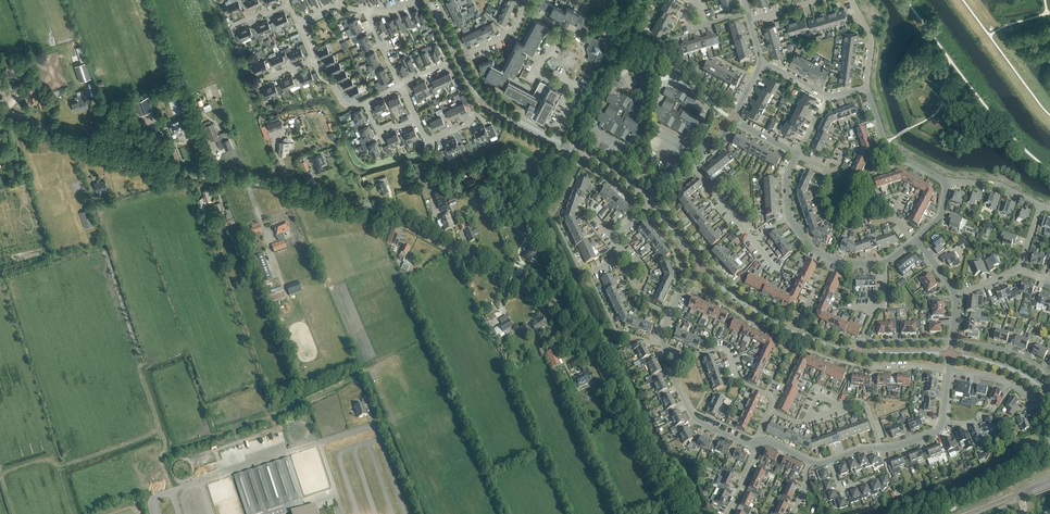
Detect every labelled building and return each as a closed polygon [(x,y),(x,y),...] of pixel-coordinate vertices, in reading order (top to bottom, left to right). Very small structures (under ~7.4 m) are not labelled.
[(231,0),(228,0),(227,1),(225,2),(226,4),(223,5),(226,12),(229,11),(230,14),(236,12),(231,0)] [(242,0),(231,0),(236,12),(242,9),(241,6),(244,5),(242,0)] [(252,0),(246,0),(245,0),(243,0),(242,0),(244,5),(245,8),(248,6),(249,10),(255,7),(252,0)] [(292,2),(297,0),(298,5),(301,11),(304,10),(301,3),(300,0),(291,0),(292,2)] [(463,3),(466,2),(465,0),(463,0),(461,1),(449,7),(452,13),(460,9),(458,6),(463,3)] [(499,2),(501,3),(499,6),(511,11),(513,5),(501,0),(500,0),(499,2)] [(548,2),(545,0),(541,0),(538,6),(541,8),(539,12),(541,13),(548,2)] [(676,0),(675,0),(665,0),(664,1),(677,8),(678,6),(674,3),(676,0)] [(736,1),(736,0),(731,0),(722,3),(724,9),(725,8),(728,7),(733,6),(732,2),(736,1)] [(677,8),(664,1),(661,7),(663,8),(664,8),(670,11),(671,8),(675,11),(677,8)] [(550,12),(553,5),(548,2),(541,13),(544,14),(546,10),(550,12)] [(565,11),(553,5),(550,12),(561,18),(563,14),(565,11)] [(499,6),(498,9),(496,9),(495,11),(508,17),(511,11),(499,6)] [(578,13),(573,10),(567,7),(565,11),(563,14),(575,20),(578,13)] [(467,20),(467,16),(470,15),(476,11),(477,10),(476,8),(473,9),(467,12),(455,19),(458,25),(467,20)] [(672,13),(670,11),(664,8),(663,8),(661,13),(673,20),(675,18),(671,16),(672,13)] [(467,12),(466,10),(461,12),(460,9),(452,13),(455,19),(467,12)] [(848,20),(844,9),(838,10),(842,22),(848,20)] [(411,13),(414,19),(415,22),(419,20),(421,24),(426,21),(423,15),(420,17),(417,10),(411,13)] [(842,22),(838,10),(832,12),(836,24),(836,26),(839,25),(838,23),(842,22)] [(505,23),(508,17),(495,11),(494,14),(498,16),(497,20),(505,23)] [(836,24),(832,12),(826,14),(830,26),(836,24)] [(290,16),(287,18),(285,13),(280,16),(284,25),(287,23),(288,27),(294,24),(290,16)] [(578,27),(584,16),(578,13),(575,20),(578,22),(576,26),(578,27)] [(673,20),(661,13),(658,19),(666,24),(668,21),(672,23),(673,20)] [(415,22),(414,19),(411,21),(408,14),(403,17),(405,22),(407,26),(410,24),(412,28),(417,25),(415,22)] [(830,26),(826,14),(820,16),(824,27),(830,26)] [(284,25),(280,16),(274,18),(275,21),(272,22),(275,30),(276,32),(282,30),(280,26),(284,25)] [(350,16),(343,19),(345,23),(343,24),(344,27),(349,25),(350,28),(359,24),(356,18),(352,20),(350,16)] [(407,26),(405,22),(402,23),(399,16),(393,19),(397,28),(400,27),(402,32),(408,29),(407,26)] [(586,26),(590,19),(584,16),(578,27),(580,29),(583,24),(586,26)] [(824,27),(820,16),(814,17),(818,29),(824,27)] [(818,29),(814,17),(808,19),(812,31),(818,29)] [(808,30),(806,20),(805,18),(799,20),(802,31),(808,30)] [(380,31),(386,29),(382,19),(376,22),(380,31)] [(393,19),(387,22),(390,28),(387,30),(390,36),(399,32),(397,28),(393,19)] [(488,24),(486,19),(483,20),(484,21),(485,25),(486,25),(489,33),(495,30),(492,22),(488,24)] [(532,53),(547,25),(537,19),(524,43),(522,47),(530,52),(532,53)] [(665,27),(666,24),(658,19),(655,24),(667,31),(669,29),(665,27)] [(802,31),(799,20),(793,21),(796,33),(802,31)] [(275,30),(272,22),(269,24),(268,21),(262,23),(266,32),(272,30),(272,31),(275,30)] [(485,25),(484,21),(481,22),(480,22),(477,23),(483,36),(489,33),(486,25),(485,25)] [(796,33),(793,21),(787,23),(790,35),(796,33)] [(266,32),(262,23),(256,26),(258,29),(255,30),(254,28),(259,39),(264,37),(263,34),(266,32)] [(483,36),(477,23),(475,24),(477,29),(474,30),(477,39),(483,36)] [(358,31),(362,29),(359,24),(350,28),(346,30),(350,38),(352,37),(354,37),(359,34),(358,31)] [(472,42),(465,29),(463,24),(461,26),(465,35),(462,36),(465,44),(472,42)] [(667,31),(655,24),(652,30),(660,35),(662,32),(666,34),(667,31)] [(778,30),(776,24),(764,28),(766,34),(778,30)] [(740,28),(739,25),(729,27),(731,33),(745,29),(744,27),(740,28)] [(259,39),(254,28),(251,29),(249,26),(244,29),(248,38),(250,37),(252,40),(258,37),(259,39)] [(477,39),(474,30),(470,32),(468,27),(465,29),(472,42),(477,39)] [(248,38),(244,29),(238,31),(239,34),(236,36),(239,43),(242,42),(242,40),(248,38)] [(746,32),(745,29),(731,33),(733,39),(742,37),(741,33),(746,32)] [(779,36),(778,30),(766,34),(768,40),(779,36)] [(361,33),(359,34),(354,37),(352,37),(355,43),(359,41),(360,44),(369,40),(366,34),(362,36),(361,33)] [(600,66),(611,45),(603,40),(604,38),(600,35),(598,39),(587,33),(584,39),(590,42),(587,48),(589,55),(587,59),(600,66)] [(711,33),(708,34),(712,47),(718,46),(716,36),(712,37),(711,33)] [(712,47),(708,34),(705,34),(707,39),(703,40),(706,49),(712,47)] [(706,49),(703,40),(700,41),(699,36),(696,37),(700,51),(706,49)] [(781,42),(779,36),(768,40),(770,46),(781,42)] [(700,51),(696,37),(694,38),(695,42),(692,43),(694,53),(700,51)] [(743,40),(742,37),(733,39),(735,45),(748,41),(747,39),(743,40)] [(372,46),(369,40),(360,44),(362,50),(360,51),(361,54),(369,51),(368,48),(372,46)] [(515,47),(503,69),(514,75),(526,52),(529,54),(530,52),(522,47),(524,43),(517,40),(514,47),(515,47)] [(694,53),(692,43),(688,44),(687,40),(684,41),(688,54),(694,53)] [(688,54),(684,41),(682,42),(683,46),(680,47),(682,56),(688,54)] [(749,44),(748,41),(735,45),(736,51),(746,49),(745,45),(749,44)] [(783,48),(781,42),(770,46),(771,52),(783,48)] [(427,54),(430,53),(434,61),(440,58),(436,51),(439,50),(436,43),(431,46),(433,50),(429,52),(427,46),(421,49),(423,52),(419,54),(424,63),(430,60),(427,54)] [(298,48),(294,50),(298,59),(304,56),(303,53),(306,52),(302,44),(297,46),(298,48)] [(298,59),(294,50),(292,51),(290,48),(288,49),(287,47),(284,49),(286,55),(288,58),(291,57),(293,61),(298,59)] [(324,56),(325,59),(332,56),(331,53),(330,53),(327,47),(318,51),(321,58),(324,56)] [(785,54),(783,48),(771,52),(773,58),(785,54)] [(284,57),(286,55),(284,49),(281,50),(282,53),(276,55),(280,64),(286,62),(284,57)] [(747,52),(746,49),(736,51),(738,57),(752,53),(751,50),(747,52)] [(370,54),(369,51),(361,54),(364,60),(366,58),(368,62),(377,57),(374,52),(370,54)] [(424,63),(419,54),(418,51),(412,54),(409,55),(410,58),(412,61),(415,60),(418,66),(424,63)] [(280,64),(276,55),(275,52),(269,55),(269,56),(266,57),(270,65),(273,64),(274,67),(280,64)] [(753,56),(752,53),(738,57),(740,63),(749,61),(748,57),(753,56)] [(795,67),(801,56),(795,53),(790,64),(795,67)] [(332,56),(325,59),(324,59),(327,66),(330,64),(331,67),(338,63),(337,60),(336,61),(333,55),(332,56)] [(415,67),(412,61),(410,58),(407,60),(406,56),(400,58),(403,65),(406,63),(409,70),(415,67)] [(801,70),(807,59),(801,56),(795,67),(801,70)] [(380,63),(377,57),(368,62),(370,65),(367,66),(369,71),(377,68),(376,65),(380,63)] [(806,72),(812,62),(807,59),(801,70),(806,72)] [(264,60),(258,63),(262,72),(268,69),(264,60)] [(509,74),(490,65),(492,61),(490,60),(479,65),(482,71),(486,73),(485,75),(503,85),(509,74)] [(708,74),(715,61),(712,60),(710,64),(707,62),(703,71),(708,74)] [(714,77),(718,68),(715,67),(717,63),(715,61),(708,74),(714,77)] [(81,63),(75,66),(81,81),(91,78),(85,62),(81,63)] [(812,75),(817,65),(812,62),(806,72),(812,75)] [(262,72),(258,63),(253,65),(252,64),(249,66),(252,73),(255,71),(257,75),(262,72)] [(339,63),(338,63),(331,67),(330,67),(333,73),(336,72),(337,75),(344,71),(343,68),(342,69),(339,63)] [(401,76),(407,73),(403,64),(397,67),(401,76)] [(817,78),(823,68),(817,65),(812,75),(817,78)] [(719,80),(726,67),(723,66),(721,70),(718,68),(714,77),(719,80)] [(725,83),(729,74),(726,72),(728,68),(726,67),(719,80),(725,83)] [(378,71),(377,68),(369,71),(371,76),(373,75),(374,76),(376,75),(378,78),(387,74),(384,68),(378,71)] [(823,81),(829,71),(823,68),(817,78),(823,81)] [(310,70),(305,73),(309,82),(314,80),(315,82),(318,80),(315,72),(312,74),(310,70)] [(345,71),(344,71),(337,75),(336,75),(339,81),(342,80),(343,82),(350,79),(349,76),(348,77),(345,71)] [(449,72),(444,75),(447,83),(448,85),(449,86),(454,83),(455,85),(458,84),(455,77),(452,79),(449,72)] [(672,72),(671,73),(668,78),(679,85),(682,80),(672,72)] [(730,85),(737,73),(734,72),(732,76),(729,74),(725,83),(730,85)] [(309,82),(305,73),(299,75),(300,78),(297,80),(299,85),(300,87),(303,86),(303,85),(309,82)] [(736,88),(740,80),(737,78),(739,74),(737,73),(730,85),(736,88)] [(386,81),(390,79),(387,74),(378,78),(379,81),(375,83),(378,88),(387,84),(386,81)] [(447,83),(444,75),(438,77),(442,86),(447,83)] [(297,80),(296,78),(293,79),(292,76),(286,79),(290,88),(296,85),(296,87),(299,85),(297,80)] [(778,86),(781,81),(772,76),(771,79),(767,77),(765,80),(778,86)] [(436,88),(442,86),(438,77),(432,80),(435,87),(432,88),(434,92),(435,95),(438,93),(436,88)] [(290,88),(286,79),(280,81),(282,84),(279,85),(282,93),(285,91),(285,90),(290,88)] [(350,79),(343,82),(342,83),(345,89),(348,88),(349,90),(356,87),(355,84),(354,84),(351,79),(350,79)] [(432,88),(431,86),(428,87),(425,80),(419,83),(425,96),(434,92),(432,88)] [(547,122),(562,92),(553,87),(552,86),(550,85),(549,85),(547,84),(547,83),(545,82),(544,82),(540,80),(538,84),(537,84),(536,86),(536,87),(532,95),(531,94),(508,82),(503,90),(526,103),(528,104),(524,110),(547,122)] [(778,86),(765,80),(764,82),(768,84),(766,87),(773,90),(773,91),(775,92),(778,86)] [(425,96),(419,83),(413,86),(416,93),(413,94),(417,103),(421,101),(420,98),(425,96)] [(282,93),(279,85),(276,87),(274,84),(269,86),(273,95),(278,93),(279,94),(282,93)] [(273,95),(269,86),(263,89),(264,92),(261,93),(264,100),(268,99),(267,98),(273,95)] [(357,87),(356,87),(349,90),(349,91),(348,90),(348,91),(351,97),(354,95),(355,98),(363,95),(361,92),(360,92),(357,86),(357,87)] [(770,96),(773,91),(773,90),(766,87),(764,86),(762,89),(758,87),(757,89),(770,96)] [(31,104),(38,102),(36,94),(35,94),(34,87),(29,88),(31,95),(29,95),(31,104)] [(673,89),(672,91),(667,88),(665,92),(663,96),(667,98),(663,106),(664,106),(662,109),(658,107),(656,111),(657,111),(655,115),(658,117),(656,121),(657,121),(667,126),(667,127),(678,133),(685,136),(689,138),(691,135),(695,136),(697,133),(699,129),(696,127),(697,124),(698,124),(700,120),(688,114),(691,109),(692,109),(694,105),(696,101),(689,98),(690,96),(688,95),(689,93),(684,91),(680,89),(678,92),(673,89)] [(770,96),(757,89),(756,92),(760,94),(758,97),(767,101),(770,96)] [(88,108),(84,94),(83,90),(77,92),(78,96),(75,97),(76,101),(71,102),(74,111),(81,109),(81,110),(88,108)] [(804,93),(801,99),(810,103),(811,100),(815,102),(817,100),(804,93)] [(460,96),(463,102),(457,105),(461,113),(467,111),(464,104),(468,102),(465,96),(464,96),(463,94),(460,96)] [(393,97),(393,98),(397,106),(402,103),(398,95),(393,97)] [(632,100),(628,97),(627,98),(623,96),(622,99),(616,96),(615,97),(610,95),(608,99),(609,99),(607,103),(610,105),(606,112),(607,112),(605,116),(601,114),(599,118),(600,118),(598,122),(601,124),(599,127),(610,133),(610,134),(621,140),(621,139),(633,145),(635,141),(638,143),(640,139),(640,140),(642,136),(639,134),(640,130),(641,131),(643,127),(632,120),(634,116),(635,116),(637,112),(639,108),(632,104),(633,103),(631,102),(632,100)] [(153,110),(148,97),(135,102),(140,115),(153,110)] [(764,107),(767,101),(758,97),(757,100),(753,98),(751,100),(764,107)] [(810,103),(801,99),(799,97),(796,103),(798,104),(811,111),(812,108),(808,106),(810,103)] [(393,98),(388,101),(390,104),(393,109),(398,107),(397,106),(393,98)] [(393,109),(390,104),(387,105),(384,99),(379,101),(383,110),(386,109),(387,111),(389,110),(390,112),(393,111),(393,109)] [(764,107),(751,100),(750,103),(754,105),(752,108),(761,112),(764,107)] [(383,110),(379,101),(374,104),(377,110),(374,112),(377,118),(383,116),(381,111),(383,110)] [(456,116),(452,108),(449,109),(447,106),(444,107),(443,104),(440,105),(441,108),(443,113),(444,113),(446,112),(450,118),(456,116)] [(716,113),(706,104),(697,114),(707,123),(716,113)] [(811,111),(798,104),(795,110),(804,114),(806,111),(810,113),(811,111)] [(461,113),(457,105),(452,108),(456,116),(461,113)] [(204,106),(198,108),(198,107),(194,109),(196,113),(197,115),(206,111),(204,106)] [(854,106),(848,108),(852,122),(855,121),(853,116),(857,115),(857,116),(861,115),(858,108),(855,110),(854,106)] [(445,116),(444,113),(443,113),(441,108),(435,111),(438,117),(435,119),(439,127),(445,124),(442,117),(445,116)] [(758,118),(761,112),(752,108),(751,111),(747,109),(745,111),(758,118)] [(852,122),(848,108),(841,111),(844,119),(848,118),(850,123),(852,122)] [(353,113),(355,118),(364,114),(361,109),(353,113)] [(802,117),(804,114),(795,110),(792,115),(805,122),(806,119),(802,117)] [(836,114),(835,114),(832,116),(831,114),(833,113),(832,111),(828,112),(829,116),(827,118),(825,120),(832,124),(838,122),(836,114)] [(844,119),(841,111),(835,113),(835,114),(836,114),(838,122),(840,127),(843,126),(841,121),(844,119)] [(366,119),(364,114),(355,118),(357,123),(353,125),(354,128),(361,125),(360,122),(366,119)] [(439,127),(435,119),(432,120),(430,116),(428,117),(427,115),(423,116),(427,124),(430,123),(433,130),(439,127)] [(792,115),(790,120),(796,124),(798,125),(800,122),(804,124),(805,122),(792,115)] [(182,118),(169,123),(173,133),(177,132),(178,134),(180,135),(182,134),(183,132),(182,130),(186,128),(182,118)] [(283,127),(280,119),(280,120),(279,118),(271,121),(271,123),(267,124),(270,132),(283,127)] [(767,125),(765,128),(769,130),(771,126),(774,120),(771,118),(767,125)] [(794,127),(796,124),(790,120),(787,119),(784,125),(797,131),(798,129),(794,127)] [(228,138),(227,135),(226,131),(218,134),(213,123),(211,123),(210,120),(204,123),(205,126),(211,141),(216,139),(220,148),(225,146),(226,149),(232,147),(229,138),(228,138)] [(831,127),(832,124),(825,120),(824,120),(821,126),(834,132),(835,129),(831,127)] [(478,127),(483,137),(486,136),(487,139),(490,138),(492,141),(498,138),(497,135),(493,127),(492,124),(485,127),(484,125),(478,127)] [(363,134),(371,130),(369,125),(363,128),(361,125),(354,128),(356,131),(358,130),(360,135),(363,134)] [(797,131),(784,125),(781,130),(790,135),(792,132),(796,134),(797,131)] [(834,132),(821,126),(818,132),(820,132),(826,135),(827,135),(828,132),(833,134),(834,132)] [(414,127),(408,129),(413,138),(413,140),(419,138),(414,127)] [(483,137),(478,127),(473,130),(476,137),(473,138),(476,144),(482,142),(480,138),(483,137)] [(848,138),(849,141),(859,137),(868,134),(865,128),(860,130),(859,128),(852,130),(854,136),(848,138)] [(413,138),(408,129),(403,132),(406,138),(403,140),(405,143),(406,146),(410,145),(408,143),(413,140),(413,138)] [(374,135),(371,130),(363,134),(364,137),(360,139),(362,144),(369,141),(368,138),(374,135)] [(396,132),(391,134),(395,143),(398,142),(400,146),(405,143),(403,140),(402,137),(399,138),(396,132)] [(830,137),(827,135),(826,135),(820,132),(817,138),(831,145),(833,143),(829,141),(829,142),(827,141),(830,137)] [(396,145),(395,143),(391,134),(386,136),(389,144),(386,145),(390,152),(391,154),(393,153),(392,151),(393,150),(391,147),(396,145)] [(738,148),(744,135),(742,134),(740,138),(737,136),(732,145),(738,148)] [(870,140),(868,134),(859,137),(860,141),(851,144),(851,147),(853,146),(856,145),(870,140)] [(743,151),(748,142),(745,140),(747,136),(744,135),(738,148),(743,151)] [(278,150),(279,150),(279,154),(280,154),(280,155),(281,156),(283,156),(284,155),(284,154),(285,154),(286,151),(289,151),(289,143),(289,140),(288,138),(285,138),(284,139),(284,142),(278,142),(278,146),(278,150)] [(455,138),(450,140),(455,150),(457,149),(459,152),(465,150),(462,144),(459,145),(455,138)] [(831,145),(817,138),(814,144),(824,149),(826,144),(827,145),(827,146),(830,147),(831,145)] [(749,153),(755,141),(753,139),(751,143),(748,142),(743,151),(749,153)] [(455,150),(450,140),(444,143),(448,150),(445,151),(448,158),(453,155),(452,152),(455,150)] [(872,147),(870,140),(856,145),(857,147),(857,148),(862,146),(863,149),(871,147),(872,147)] [(370,144),(369,141),(362,144),(364,149),(369,148),(370,150),(378,147),(379,146),(377,141),(370,144)] [(754,156),(759,148),(756,146),(758,142),(755,141),(749,153),(754,156)] [(822,153),(824,149),(814,144),(811,150),(826,157),(827,155),(823,153),(823,154),(822,153)] [(760,159),(766,147),(764,145),(762,149),(759,148),(754,156),(760,159)] [(380,152),(378,147),(370,150),(369,151),(371,156),(380,152)] [(765,162),(770,154),(767,152),(769,148),(766,147),(760,159),(765,162)] [(872,150),(871,147),(863,149),(860,155),(867,159),(869,155),(871,156),(870,157),(872,158),(874,155),(870,153),(872,150)] [(722,151),(720,153),(729,164),(734,160),(727,152),(725,155),(722,151)] [(771,165),(777,152),(775,151),(773,155),(770,154),(765,162),(771,165)] [(776,168),(781,159),(778,158),(780,154),(777,152),(771,165),(776,168)] [(321,153),(310,158),(316,172),(322,169),(320,164),(325,162),(321,153)] [(729,164),(720,153),(717,155),(720,158),(718,160),(724,168),(729,164)] [(869,159),(867,159),(860,155),(856,153),(854,155),(859,158),(858,161),(866,165),(869,159)] [(304,171),(305,170),(309,168),(306,159),(305,160),(304,157),(300,159),(301,161),(300,162),(304,171)] [(724,168),(718,160),(715,162),(712,159),(710,161),(719,172),(724,168)] [(719,172),(710,161),(708,163),(711,166),(708,168),(714,176),(719,172)] [(863,171),(866,165),(858,161),(856,165),(851,162),(850,165),(863,171)] [(424,163),(411,162),(415,173),(426,168),(424,163)] [(480,173),(489,169),(486,163),(477,167),(476,166),(469,169),(471,173),(473,172),(476,178),(481,175),(480,173)] [(863,171),(850,165),(849,167),(853,170),(852,173),(860,177),(863,171)] [(714,176),(708,168),(705,170),(703,167),(700,169),(709,180),(714,176)] [(906,174),(905,174),(903,173),(900,174),(899,170),(895,171),(895,173),(897,173),(897,174),(894,176),(896,183),(902,181),(906,174)] [(806,171),(803,177),(811,181),(816,183),(817,181),(812,179),(814,175),(806,171)] [(905,189),(912,176),(906,173),(905,174),(906,174),(902,181),(905,183),(903,188),(905,189)] [(894,176),(893,174),(887,176),(890,185),(893,184),(895,189),(898,188),(896,183),(894,176)] [(385,184),(388,183),(386,176),(378,179),(379,182),(377,183),(380,193),(387,190),(385,184)] [(579,179),(576,185),(592,190),(593,188),(588,186),(590,178),(583,176),(582,180),(579,179)] [(890,185),(887,176),(881,178),(885,192),(888,191),(886,186),(890,185)] [(914,187),(918,179),(912,176),(905,189),(908,190),(910,185),(914,187)] [(810,185),(811,181),(803,177),(800,183),(801,184),(808,187),(813,189),(814,187),(810,185)] [(473,178),(466,181),(468,186),(475,182),(473,178)] [(885,192),(881,178),(874,180),(877,189),(881,188),(882,193),(885,192)] [(696,179),(691,184),(697,191),(700,195),(702,193),(699,189),(702,187),(696,179)] [(923,183),(924,182),(918,179),(914,187),(917,189),(915,194),(917,195),(920,190),(923,183)] [(107,188),(105,181),(99,183),(99,182),(94,183),(96,191),(98,191),(99,194),(103,193),(102,190),(107,188)] [(927,181),(926,183),(928,184),(927,185),(923,183),(920,190),(925,193),(933,191),(932,188),(929,187),(931,183),(927,181)] [(694,193),(697,191),(691,184),(686,188),(687,189),(692,195),(695,199),(697,197),(694,193)] [(806,193),(808,187),(801,184),(800,187),(798,187),(799,185),(797,184),(795,188),(799,190),(797,192),(798,195),(806,193)] [(576,185),(574,191),(582,194),(581,194),(585,195),(586,190),(588,190),(587,191),(591,193),(592,190),(576,185)] [(687,189),(684,191),(683,190),(684,189),(682,187),(679,190),(682,193),(679,195),(679,198),(687,199),(692,195),(687,189)] [(604,200),(610,192),(605,188),(595,200),(597,201),(601,197),(604,200)] [(199,207),(200,207),(201,211),(205,210),(204,206),(205,206),(204,202),(212,199),(209,190),(208,190),(208,189),(203,191),(205,196),(203,197),(204,198),(203,198),(202,197),(197,199),(199,207)] [(580,197),(581,194),(582,194),(574,191),(573,190),(571,197),(584,202),(585,199),(580,197)] [(932,197),(933,194),(933,191),(925,193),(922,199),(929,202),(931,199),(933,200),(932,201),(934,202),(936,199),(932,197)] [(961,205),(965,194),(959,191),(958,194),(953,192),(950,201),(961,205)] [(605,208),(615,196),(610,192),(604,200),(607,202),(603,206),(605,208)] [(980,202),(982,195),(976,192),(975,195),(971,193),(967,203),(975,206),(976,201),(980,202)] [(799,202),(813,197),(812,195),(807,197),(806,193),(798,195),(797,196),(799,202)] [(995,211),(1000,196),(994,194),(993,196),(988,195),(985,204),(990,205),(989,209),(995,211)] [(441,195),(434,197),(440,210),(447,207),(441,195)] [(614,208),(620,200),(615,196),(605,208),(608,210),(611,206),(614,208)] [(929,202),(922,199),(918,196),(916,199),(921,201),(919,205),(927,209),(930,203),(929,202)] [(584,202),(571,197),(568,203),(577,206),(579,202),(584,204),(584,202)] [(814,200),(813,197),(799,202),(801,208),(810,205),(809,202),(814,200)] [(685,209),(691,204),(687,199),(679,198),(679,201),(681,204),(677,206),(680,210),(682,208),(681,207),(682,206),(685,209)] [(616,217),(626,205),(620,200),(614,208),(617,211),(613,215),(616,217)] [(695,200),(691,204),(685,209),(684,209),(688,215),(695,209),(693,206),(697,203),(695,200)] [(1016,204),(1010,202),(1009,204),(1004,203),(1003,208),(999,207),(998,213),(1001,213),(1009,215),(1010,211),(1013,212),(1016,204)] [(576,210),(577,206),(568,203),(566,209),(568,210),(575,212),(580,214),(581,211),(576,210)] [(631,209),(626,205),(616,217),(618,218),(621,214),(624,217),(631,209)] [(803,215),(817,210),(816,207),(811,209),(810,205),(801,208),(803,215)] [(924,215),(927,209),(919,205),(917,208),(913,206),(911,208),(924,215)] [(710,206),(704,211),(705,213),(706,214),(712,209),(710,206)] [(234,222),(229,208),(226,209),(228,213),(226,214),(229,224),(234,222)] [(924,215),(911,208),(910,210),(915,213),(913,216),(921,221),(924,215)] [(85,228),(94,225),(88,209),(80,212),(85,228)] [(703,211),(702,209),(697,212),(695,209),(688,215),(692,220),(703,211)] [(1031,212),(1025,209),(1024,212),(1019,210),(1016,219),(1024,222),(1025,218),(1029,219),(1031,212)] [(573,218),(575,212),(568,210),(566,214),(565,213),(565,211),(563,210),(562,215),(566,216),(565,219),(566,222),(573,218)] [(775,213),(780,213),(780,210),(766,211),(766,217),(769,217),(770,220),(778,220),(778,216),(776,216),(775,213)] [(813,214),(818,212),(817,210),(803,215),(806,221),(814,218),(813,214)] [(705,213),(704,211),(703,211),(692,220),(696,225),(703,219),(701,216),(705,213)] [(441,220),(438,222),(437,223),(439,227),(441,228),(444,226),(445,230),(451,228),(450,223),(452,222),(448,212),(443,214),(445,218),(441,220)] [(921,221),(913,216),(908,214),(907,216),(912,219),(910,222),(918,227),(921,221)] [(963,219),(951,214),(949,221),(951,222),(949,226),(959,230),(963,219)] [(567,228),(581,222),(579,220),(575,222),(573,218),(566,222),(564,222),(567,228)] [(816,221),(814,218),(806,221),(808,227),(809,227),(809,226),(816,224),(821,222),(821,220),(816,221)] [(1049,235),(1049,220),(1045,219),(1045,218),(1042,227),(1042,228),(1042,227),(1046,229),(1045,233),(1049,235)] [(700,230),(712,221),(710,219),(706,222),(703,219),(696,225),(700,230)] [(713,223),(712,221),(700,230),(699,231),(703,236),(712,229),(708,225),(710,224),(710,225),(713,223)] [(291,233),(290,231),(286,223),(279,226),(278,222),(272,224),(274,228),(277,236),(279,241),(284,239),(282,234),(285,233),(285,235),(287,236),(290,234),(291,233)] [(582,224),(581,222),(567,228),(570,234),(579,230),(577,227),(582,224)] [(528,231),(524,223),(519,226),(523,233),(528,231)] [(259,224),(251,227),(253,230),(245,233),(247,238),(260,233),(261,234),(263,234),(259,224)] [(637,239),(649,229),(645,224),(637,230),(640,233),(635,237),(637,239)] [(815,237),(819,230),(816,224),(809,226),(809,227),(810,230),(809,231),(808,229),(806,230),(807,234),(811,233),(812,236),(815,237)] [(820,241),(827,228),(824,227),(823,229),(820,227),(819,230),(815,237),(814,238),(820,241)] [(391,228),(387,241),(394,243),(398,231),(391,228)] [(827,234),(829,229),(827,228),(820,241),(826,244),(830,236),(827,234)] [(476,229),(472,230),(466,232),(467,235),(468,238),(470,242),(476,240),(474,236),(478,234),(476,229)] [(645,241),(653,234),(649,229),(637,239),(639,241),(643,238),(645,241)] [(707,241),(720,231),(718,229),(715,231),(716,232),(715,233),(712,229),(703,236),(707,241)] [(894,233),(892,234),(889,235),(888,233),(889,233),(888,229),(886,230),(891,246),(897,243),(894,233)] [(573,240),(586,234),(585,231),(580,234),(579,230),(570,234),(573,240)] [(769,245),(781,235),(777,230),(769,236),(772,239),(767,243),(769,245)] [(891,246),(886,230),(883,231),(884,235),(885,234),(886,236),(881,237),(885,248),(891,246)] [(721,233),(720,231),(707,241),(711,247),(720,240),(717,236),(718,235),(718,236),(721,233)] [(1015,243),(1018,237),(1003,232),(1001,238),(1004,239),(1002,244),(1011,247),(1013,242),(1015,243)] [(885,248),(881,237),(877,239),(876,233),(873,234),(878,248),(878,250),(885,248)] [(587,236),(586,234),(573,240),(576,246),(578,246),(577,245),(584,242),(583,239),(587,236)] [(645,249),(657,239),(653,234),(645,241),(648,244),(644,247),(645,249)] [(878,248),(873,234),(871,235),(873,240),(869,242),(872,250),(878,248)] [(777,247),(785,241),(781,235),(769,245),(770,247),(775,244),(777,247)] [(942,247),(945,245),(940,238),(939,239),(937,237),(936,236),(934,237),(932,239),(933,241),(934,242),(933,244),(936,248),(934,249),(938,254),(944,249),(942,247)] [(847,251),(853,238),(850,237),(849,239),(846,238),(845,239),(842,237),(839,244),(842,245),(841,249),(847,251)] [(742,242),(738,238),(733,242),(737,246),(742,242)] [(853,253),(856,246),(853,244),(855,239),(853,238),(847,251),(853,254),(853,253)] [(872,250),(869,242),(865,243),(863,238),(861,239),(862,244),(865,251),(865,253),(872,250)] [(960,247),(968,242),(965,238),(957,243),(960,247)] [(647,251),(651,248),(653,251),(661,245),(657,239),(645,249),(643,251),(640,254),(642,257),(648,252),(647,251)] [(285,243),(279,245),(277,240),(270,242),(274,253),(287,248),(285,243)] [(580,251),(595,244),(594,242),(590,244),(591,245),(589,245),(587,240),(584,242),(577,245),(578,246),(580,251)] [(526,253),(523,258),(528,261),(531,262),(533,259),(535,255),(536,255),(536,256),(539,251),(537,250),(537,248),(533,241),(530,246),(528,245),(524,251),(523,251),(526,253)] [(777,255),(789,246),(785,241),(777,247),(779,250),(775,253),(777,255)] [(593,252),(591,249),(591,248),(592,247),(593,248),(596,247),(595,244),(580,251),(583,257),(593,252)] [(865,251),(862,244),(856,246),(853,253),(856,254),(859,253),(860,257),(864,256),(863,254),(862,254),(861,252),(865,251)] [(408,251),(410,247),(405,245),(404,249),(403,249),(401,253),(400,255),(398,260),(403,262),(405,258),(406,255),(408,251)] [(653,259),(666,250),(661,245),(653,251),(656,254),(652,257),(653,259)] [(716,257),(728,247),(726,245),(722,248),(719,245),(712,252),(716,257)] [(785,257),(793,251),(789,246),(777,255),(778,257),(783,254),(785,257)] [(725,252),(729,249),(728,247),(716,257),(721,262),(728,255),(725,252)] [(1037,265),(1040,255),(1037,254),(1038,250),(1032,248),(1030,255),(1033,256),(1031,263),(1037,265)] [(670,255),(666,250),(653,259),(655,261),(659,258),(662,261),(670,255)] [(599,254),(596,255),(596,256),(595,257),(593,252),(583,257),(586,263),(596,258),(601,256),(599,254)] [(960,263),(953,253),(949,256),(947,253),(941,258),(943,262),(946,261),(950,267),(951,267),(949,265),(953,263),(955,266),(957,267),(960,264),(960,263)] [(1040,255),(1037,265),(1043,267),(1045,260),(1048,261),(1049,256),(1049,254),(1047,253),(1046,257),(1040,255)] [(262,283),(273,279),(263,254),(252,258),(262,283)] [(725,267),(736,256),(735,254),(731,258),(728,255),(721,262),(725,267)] [(917,267),(921,264),(918,259),(914,255),(911,257),(910,257),(905,261),(911,268),(915,264),(917,267)] [(738,258),(736,256),(725,267),(730,272),(737,265),(734,262),(738,258)] [(1000,265),(996,256),(985,261),(990,272),(996,269),(995,267),(1000,265)] [(800,262),(799,265),(813,272),(816,266),(806,261),(804,265),(803,265),(803,264),(800,262)] [(906,272),(911,268),(905,261),(900,265),(897,268),(904,277),(907,274),(906,272)] [(980,273),(981,276),(987,273),(982,261),(971,266),(975,275),(980,273)] [(662,269),(657,271),(658,273),(672,268),(670,262),(661,265),(662,269)] [(405,263),(402,268),(401,270),(407,272),(411,266),(405,263)] [(740,268),(737,265),(730,272),(734,276),(745,266),(744,264),(740,268)] [(813,272),(799,265),(798,267),(801,269),(801,268),(803,268),(801,273),(811,278),(813,272)] [(674,275),(672,268),(658,273),(659,275),(659,276),(664,274),(665,278),(673,275),(674,275)] [(751,286),(758,272),(755,271),(754,274),(755,275),(754,276),(749,274),(745,283),(751,286)] [(757,289),(761,279),(757,277),(758,276),(760,273),(758,272),(751,286),(757,289)] [(808,284),(811,278),(801,273),(799,277),(797,277),(798,276),(794,274),(793,276),(806,283),(808,284)] [(832,273),(830,279),(844,286),(845,284),(842,282),(841,283),(840,282),(842,278),(832,273)] [(604,285),(619,278),(617,276),(614,277),(614,278),(613,279),(611,274),(601,279),(604,285)] [(924,286),(933,280),(929,274),(924,277),(922,275),(915,280),(919,284),(921,282),(924,286)] [(674,278),(673,275),(665,278),(662,283),(669,287),(671,283),(673,284),(672,286),(674,287),(676,283),(672,281),(674,278)] [(766,282),(761,279),(757,289),(762,292),(763,292),(766,285),(767,282),(770,277),(767,276),(766,280),(766,282)] [(806,283),(793,276),(792,279),(797,281),(795,285),(803,289),(806,283)] [(620,281),(619,278),(604,285),(607,291),(614,288),(617,286),(615,282),(616,281),(616,282),(620,281)] [(900,288),(908,282),(905,278),(897,284),(900,288)] [(844,286),(830,279),(827,285),(837,290),(839,285),(840,286),(840,287),(843,289),(844,286)] [(933,289),(937,286),(933,280),(924,286),(927,290),(924,292),(928,297),(934,292),(933,289)] [(668,293),(671,287),(669,287),(662,283),(658,281),(657,283),(656,284),(661,286),(660,289),(668,293)] [(290,296),(302,292),(299,282),(286,286),(290,296)] [(768,296),(774,283),(772,282),(769,287),(766,285),(763,292),(762,292),(762,293),(768,296)] [(1026,294),(1029,284),(1023,282),(1021,289),(1015,287),(1015,291),(1015,295),(1021,297),(1022,293),(1026,294)] [(774,299),(778,291),(774,289),(776,284),(774,283),(768,296),(774,299)] [(1033,293),(1035,286),(1029,284),(1026,294),(1029,295),(1029,297),(1031,298),(1030,300),(1033,301),(1036,295),(1033,293)] [(800,295),(803,289),(795,285),(793,288),(788,286),(787,288),(792,291),(799,294),(800,295)] [(835,295),(837,290),(827,285),(824,291),(825,292),(839,298),(840,296),(836,294),(836,295),(835,295)] [(1010,293),(1007,286),(1001,288),(1005,298),(1009,297),(1010,300),(1016,298),(1015,295),(1015,291),(1010,293)] [(285,298),(282,287),(266,293),(269,303),(285,298)] [(608,298),(617,294),(621,291),(620,289),(615,291),(614,288),(607,291),(605,292),(608,298)] [(780,301),(784,294),(786,289),(784,288),(781,293),(778,291),(774,299),(780,302),(780,301)] [(1005,298),(1001,288),(995,291),(997,296),(990,298),(993,305),(996,304),(994,300),(998,298),(999,301),(1005,298)] [(665,299),(668,293),(660,289),(658,293),(653,291),(652,293),(665,299)] [(797,298),(799,294),(792,291),(789,296),(792,304),(795,303),(796,300),(800,302),(802,298),(800,297),(799,298),(797,298)] [(825,292),(823,298),(831,302),(833,298),(837,301),(839,298),(825,292)] [(665,299),(652,293),(651,295),(656,298),(654,301),(662,305),(665,299)] [(611,304),(624,297),(623,295),(618,297),(617,294),(608,298),(611,304)] [(792,304),(789,296),(784,294),(780,301),(784,302),(783,304),(782,303),(781,305),(784,307),(786,303),(789,305),(792,304)] [(1042,310),(1043,306),(1047,296),(1041,294),(1038,301),(1035,300),(1033,307),(1042,310)] [(968,299),(967,305),(977,306),(982,307),(983,303),(983,297),(975,296),(975,299),(968,299)] [(625,298),(624,297),(611,304),(614,310),(622,306),(621,302),(625,300),(625,298)] [(691,315),(698,301),(692,298),(688,307),(691,309),(689,314),(691,315)] [(829,305),(831,302),(823,298),(820,304),(821,305),(828,308),(833,310),(834,308),(829,305)] [(944,309),(944,302),(938,302),(937,299),(929,299),(929,305),(933,305),(933,310),(944,309)] [(700,313),(704,304),(698,301),(691,315),(694,316),(696,311),(700,313)] [(703,320),(710,306),(704,304),(700,313),(703,315),(701,319),(703,320)] [(825,314),(828,308),(821,305),(819,308),(818,307),(819,306),(816,305),(815,309),(818,310),(817,313),(818,316),(825,314)] [(977,310),(977,306),(967,305),(966,312),(974,313),(973,316),(981,317),(982,311),(977,310)] [(624,309),(622,306),(614,310),(617,316),(618,315),(625,312),(630,309),(629,307),(624,309)] [(712,318),(716,309),(710,306),(703,320),(706,322),(707,319),(710,321),(711,318),(712,318)] [(715,326),(722,312),(716,309),(712,318),(715,320),(713,325),(715,326)] [(944,317),(944,309),(933,310),(933,314),(930,314),(930,320),(938,320),(938,317),(944,317)] [(833,327),(837,319),(834,317),(836,313),(833,311),(831,316),(828,323),(827,324),(833,327)] [(625,325),(628,317),(625,312),(618,315),(620,319),(618,319),(617,318),(615,319),(617,323),(621,321),(622,324),(625,324),(625,325)] [(728,315),(722,312),(715,326),(718,327),(720,322),(724,324),(728,315)] [(631,328),(636,314),(633,314),(632,319),(628,317),(625,325),(625,324),(625,326),(631,328)] [(637,330),(640,322),(637,320),(638,315),(636,314),(631,328),(637,330)] [(828,323),(831,316),(825,314),(818,316),(819,319),(822,320),(820,324),(824,326),(825,324),(823,323),(824,321),(828,323)] [(839,330),(845,317),(843,316),(841,321),(837,319),(833,327),(839,330)] [(980,324),(980,321),(981,317),(973,316),(973,320),(966,319),(965,326),(975,327),(975,324),(980,324)] [(542,328),(548,324),(544,317),(538,321),(537,320),(529,326),(528,327),(526,324),(520,327),(526,335),(531,332),(530,330),(531,329),(535,335),(543,329),(542,328)] [(849,325),(846,323),(848,318),(845,317),(839,330),(845,333),(846,332),(849,325)] [(643,332),(648,319),(646,318),(644,323),(640,322),(637,330),(643,332)] [(651,320),(648,319),(643,332),(650,335),(653,326),(649,325),(651,320)] [(733,337),(740,322),(734,319),(729,329),(734,331),(733,333),(732,332),(730,336),(733,337)] [(852,334),(859,320),(856,319),(855,322),(856,323),(855,324),(850,322),(849,325),(846,332),(852,334)] [(509,320),(490,332),(494,339),(513,327),(509,320)] [(861,321),(859,320),(852,334),(858,337),(862,327),(858,325),(859,324),(861,321)] [(896,329),(896,320),(890,321),(890,324),(885,324),(885,335),(893,335),(893,329),(896,329)] [(909,334),(909,324),(904,324),(904,320),(898,320),(898,329),(902,329),(902,334),(909,334)] [(921,328),(921,320),(913,320),(913,323),(909,324),(909,334),(916,334),(916,328),(921,328)] [(745,326),(746,325),(740,322),(733,337),(735,338),(737,334),(736,334),(737,333),(741,335),(745,326)] [(935,322),(926,322),(927,328),(930,328),(930,333),(941,333),(941,325),(935,326),(935,322)] [(885,335),(885,324),(876,324),(872,331),(875,333),(877,329),(878,329),(878,335),(885,335)] [(1000,341),(1003,332),(999,331),(1001,326),(994,324),(992,332),(996,333),(994,340),(1000,341)] [(751,329),(745,326),(741,335),(745,336),(742,341),(745,342),(751,329)] [(974,331),(975,327),(965,326),(964,333),(971,333),(971,337),(979,338),(979,331),(974,331)] [(679,342),(685,328),(683,327),(681,332),(677,330),(673,339),(679,342)] [(685,345),(689,335),(686,334),(688,329),(685,328),(679,342),(685,345)] [(1012,337),(1015,330),(1008,328),(1006,333),(1003,332),(1000,341),(1007,343),(1009,336),(1012,337)] [(753,340),(757,332),(751,329),(745,342),(747,343),(750,339),(753,340)] [(1020,348),(1024,339),(1020,337),(1022,332),(1015,330),(1012,337),(1016,339),(1014,345),(1020,348)] [(691,347),(697,333),(695,332),(693,337),(689,335),(685,345),(691,347)] [(762,336),(763,335),(757,332),(753,340),(757,342),(754,347),(757,348),(759,343),(762,336)] [(698,339),(700,334),(698,333),(697,333),(691,347),(697,350),(701,341),(698,339)] [(766,338),(762,336),(759,343),(765,346),(772,343),(771,340),(768,339),(770,335),(766,333),(765,335),(767,336),(766,338)] [(1032,345),(1036,338),(1036,337),(1029,334),(1027,340),(1024,339),(1020,348),(1026,350),(1029,344),(1032,345)] [(1042,342),(1036,338),(1032,345),(1036,347),(1032,353),(1038,357),(1043,348),(1040,346),(1042,342)] [(773,346),(772,343),(765,346),(762,352),(769,355),(771,351),(772,352),(772,353),(774,355),(776,351),(772,349),(773,346)] [(635,349),(638,355),(647,350),(645,344),(639,347),(638,344),(632,347),(634,350),(635,349)] [(1049,346),(1046,350),(1043,348),(1038,357),(1044,360),(1047,354),(1049,356),(1049,346)] [(770,355),(769,355),(762,352),(757,349),(756,352),(761,354),(759,358),(768,361),(770,355)] [(560,364),(554,350),(546,353),(553,367),(560,364)] [(650,356),(647,350),(638,355),(640,360),(639,361),(641,364),(647,361),(645,358),(650,356)] [(702,360),(704,366),(714,362),(712,359),(718,357),(717,354),(702,360)] [(812,368),(815,361),(812,359),(813,358),(814,358),(815,356),(811,354),(810,358),(807,357),(804,358),(806,366),(812,368)] [(765,367),(768,361),(759,358),(758,361),(753,359),(752,361),(765,367)] [(806,366),(804,358),(801,359),(800,362),(796,360),(794,364),(796,365),(797,363),(799,364),(797,368),(804,371),(806,366)] [(648,364),(647,361),(641,364),(642,367),(646,365),(649,370),(659,365),(656,360),(648,364)] [(818,371),(822,362),(816,360),(816,361),(815,361),(812,368),(810,373),(813,374),(815,369),(818,371)] [(765,367),(752,361),(751,364),(755,366),(754,369),(762,373),(765,367)] [(707,372),(721,367),(720,364),(715,366),(714,362),(704,366),(707,372)] [(828,365),(822,362),(818,371),(822,373),(820,377),(822,378),(828,365)] [(830,376),(835,367),(829,364),(828,365),(822,378),(824,380),(826,376),(825,376),(826,374),(830,376)] [(662,371),(659,365),(649,370),(652,376),(648,378),(649,381),(655,378),(654,375),(662,371)] [(722,369),(721,367),(707,372),(709,378),(718,375),(717,371),(722,369)] [(809,373),(804,371),(797,368),(796,367),(793,373),(801,377),(803,374),(808,376),(809,373)] [(834,384),(841,369),(835,367),(830,376),(835,378),(834,380),(833,379),(832,383),(834,384)] [(588,381),(594,378),(591,373),(590,374),(587,369),(582,371),(584,375),(581,377),(581,375),(575,379),(579,388),(586,385),(585,385),(588,383),(589,382),(588,381)] [(759,379),(762,373),(754,369),(752,373),(747,371),(746,373),(759,379)] [(847,372),(841,369),(834,384),(836,385),(838,382),(837,381),(838,380),(842,382),(847,372)] [(759,379),(746,373),(745,376),(750,378),(748,381),(756,385),(759,379)] [(799,381),(801,377),(793,373),(790,379),(803,385),(805,386),(806,384),(799,381)] [(711,385),(726,379),(725,377),(720,379),(718,375),(709,378),(711,385)] [(858,386),(859,375),(853,375),(852,382),(849,382),(848,388),(854,389),(855,386),(858,386)] [(884,387),(885,376),(879,375),(877,385),(874,385),(873,391),(877,392),(878,386),(884,387)] [(903,386),(904,375),(898,375),(897,385),(894,384),(893,391),(897,391),(899,391),(900,386),(903,386)] [(911,376),(904,375),(903,386),(909,387),(909,390),(913,390),(913,384),(910,384),(911,376)] [(872,377),(865,376),(864,387),(867,387),(868,391),(873,391),(874,385),(871,384),(872,377)] [(891,376),(885,376),(884,387),(887,387),(888,392),(893,393),(893,391),(894,384),(890,384),(891,376)] [(931,377),(924,376),(924,382),(927,383),(926,386),(937,387),(938,381),(930,380),(931,377)] [(656,380),(655,378),(649,381),(651,384),(652,383),(655,388),(665,383),(662,378),(656,380)] [(721,384),(726,382),(726,379),(711,385),(713,391),(723,387),(721,384)] [(803,385),(790,379),(787,385),(789,386),(796,389),(797,386),(802,388),(803,385)] [(970,384),(958,382),(956,392),(963,394),(963,398),(970,399),(971,395),(968,394),(970,384)] [(668,389),(665,383),(655,388),(658,393),(656,394),(658,397),(664,394),(662,392),(668,389)] [(799,390),(796,389),(789,386),(786,392),(801,399),(802,396),(798,395),(798,396),(796,395),(799,390)] [(937,394),(937,387),(926,386),(926,392),(923,392),(922,395),(929,396),(929,393),(937,394)] [(988,388),(983,387),(978,386),(977,389),(974,388),(972,396),(976,397),(976,394),(982,396),(982,398),(985,398),(986,396),(988,388)] [(998,400),(1001,392),(994,390),(991,400),(995,401),(993,406),(999,408),(1001,401),(998,400)] [(750,395),(745,392),(745,393),(744,395),(758,402),(761,395),(752,391),(750,395)] [(801,399),(786,392),(783,398),(793,402),(795,398),(796,399),(799,401),(800,399),(801,399)] [(665,397),(664,394),(658,397),(659,400),(661,399),(664,405),(673,400),(670,394),(665,397)] [(721,403),(723,399),(714,395),(711,401),(728,409),(729,406),(721,403)] [(758,402),(744,395),(743,397),(748,400),(746,403),(756,407),(758,402)] [(928,399),(929,396),(922,395),(921,401),(925,401),(924,405),(935,407),(936,400),(928,399)] [(791,407),(793,402),(783,398),(780,404),(795,411),(796,408),(793,407),(792,407),(791,407)] [(1014,407),(1018,402),(1013,398),(1006,406),(1009,409),(1007,412),(1012,416),(1017,409),(1014,407)] [(363,404),(355,406),(358,418),(367,415),(364,406),(367,405),(365,399),(362,400),(363,404)] [(676,406),(673,400),(664,405),(666,410),(665,411),(666,414),(672,411),(671,408),(676,406)] [(728,409),(711,401),(708,407),(717,411),(719,408),(724,410),(724,409),(727,411),(728,409)] [(753,413),(756,407),(746,403),(745,407),(740,404),(739,407),(753,413)] [(795,411),(780,404),(777,410),(787,414),(789,410),(791,410),(790,411),(794,413),(795,411)] [(934,413),(935,407),(924,405),(924,410),(920,410),(919,412),(925,417),(927,414),(927,412),(934,413)] [(716,415),(717,411),(708,407),(705,413),(720,420),(721,417),(716,415)] [(753,413),(739,407),(738,409),(742,411),(741,415),(750,419),(753,413)] [(673,414),(672,411),(666,414),(663,416),(665,419),(669,416),(672,422),(682,417),(679,411),(673,414)] [(923,419),(925,417),(919,412),(917,415),(914,415),(916,418),(913,419),(917,429),(923,427),(920,420),(923,419)] [(747,425),(750,419),(741,415),(739,419),(734,416),(733,419),(747,425)] [(865,420),(861,422),(865,432),(871,430),(867,420),(865,415),(863,416),(864,419),(865,419),(865,420)] [(1023,431),(1032,428),(1028,419),(1025,421),(1024,416),(1017,418),(1019,426),(1021,425),(1023,431)] [(685,422),(682,417),(672,422),(675,427),(670,429),(671,432),(674,431),(680,428),(679,425),(685,422)] [(917,429),(913,419),(910,420),(909,417),(903,420),(905,426),(909,425),(911,432),(917,429)] [(772,436),(777,426),(772,424),(773,422),(774,423),(776,419),(773,418),(771,423),(766,433),(772,436)] [(865,432),(861,422),(856,423),(856,422),(857,422),(855,418),(853,419),(858,434),(865,432)] [(980,425),(983,433),(984,434),(987,433),(990,432),(990,433),(994,431),(993,429),(996,428),(993,418),(986,420),(987,424),(985,425),(985,424),(980,425)] [(747,425),(733,419),(732,421),(737,423),(735,427),(744,431),(747,425)] [(858,434),(853,419),(850,420),(852,423),(853,423),(853,425),(849,426),(852,437),(858,434)] [(902,427),(905,426),(903,420),(897,422),(898,425),(895,426),(899,436),(905,434),(902,427)] [(778,438),(785,424),(783,423),(780,427),(777,426),(772,436),(778,438)] [(846,439),(841,423),(838,424),(839,428),(840,428),(841,429),(836,431),(837,434),(840,441),(846,439)] [(852,437),(849,426),(844,428),(843,426),(844,426),(843,423),(841,423),(846,439),(852,437)] [(785,424),(778,438),(784,441),(785,440),(789,431),(784,429),(785,428),(786,428),(788,425),(785,424)] [(899,436),(895,426),(892,427),(891,424),(885,427),(887,433),(890,432),(893,439),(899,436)] [(987,442),(984,434),(983,433),(980,434),(977,426),(970,429),(974,439),(979,437),(982,444),(987,442)] [(682,431),(680,428),(674,431),(676,434),(678,433),(680,438),(690,433),(687,428),(682,431)] [(789,431),(785,440),(791,442),(797,429),(795,428),(792,433),(789,431)] [(797,429),(791,442),(797,445),(801,437),(797,435),(799,430),(797,429)] [(837,434),(834,435),(832,430),(829,431),(834,445),(841,442),(840,441),(837,434)] [(834,445),(829,431),(827,432),(828,437),(825,438),(828,447),(834,445)] [(967,450),(973,447),(969,436),(966,438),(963,431),(956,434),(958,438),(959,441),(959,440),(961,447),(962,448),(965,447),(967,450)] [(693,439),(690,433),(680,438),(683,444),(693,439)] [(803,448),(809,435),(806,434),(804,439),(801,437),(797,445),(803,448)] [(828,447),(825,438),(821,439),(819,434),(817,435),(818,440),(821,448),(822,449),(828,447)] [(809,449),(812,442),(813,441),(810,439),(811,436),(809,435),(803,448),(809,451),(809,450),(809,449)] [(702,449),(707,439),(701,436),(698,442),(696,441),(694,444),(693,447),(696,448),(697,446),(702,449)] [(944,441),(951,458),(957,456),(956,454),(960,452),(955,439),(952,440),(951,438),(944,441)] [(713,442),(707,439),(702,449),(708,451),(707,453),(710,455),(712,450),(713,449),(710,447),(713,442)] [(817,449),(821,448),(818,440),(812,442),(809,449),(809,450),(812,451),(815,450),(816,454),(820,453),(820,450),(818,451),(817,449)] [(721,453),(725,444),(719,441),(718,444),(715,443),(713,449),(712,450),(715,452),(715,450),(721,453)] [(729,458),(732,451),(729,450),(731,447),(725,444),(721,453),(727,455),(726,457),(729,458)] [(948,461),(944,449),(941,450),(939,446),(933,448),(936,456),(939,462),(944,460),(945,462),(948,461)] [(235,447),(224,451),(229,466),(240,463),(235,447)] [(939,462),(936,456),(933,448),(927,451),(929,454),(926,455),(927,460),(929,465),(939,462)] [(738,461),(742,452),(736,449),(735,452),(732,451),(729,458),(731,460),(732,458),(738,461)] [(765,452),(762,450),(757,461),(761,462),(763,458),(766,459),(765,462),(767,463),(768,460),(773,452),(766,449),(765,452)] [(926,455),(925,453),(922,455),(921,451),(915,453),(918,463),(927,460),(926,455)] [(749,457),(747,456),(748,455),(742,452),(738,461),(746,464),(749,457)] [(779,455),(773,452),(768,460),(772,462),(771,464),(776,467),(779,461),(776,459),(779,455)] [(918,463),(915,453),(909,455),(910,459),(907,460),(909,467),(910,467),(911,469),(919,466),(918,463)] [(877,456),(870,459),(872,466),(876,465),(877,468),(884,465),(881,459),(878,460),(877,456)] [(787,469),(791,460),(785,457),(782,462),(779,461),(776,467),(782,470),(783,467),(787,469)] [(872,466),(870,459),(867,460),(865,457),(858,460),(860,463),(861,467),(864,465),(865,468),(872,466)] [(314,505),(306,507),(304,502),(303,503),(301,499),(303,498),(290,458),(234,476),(246,513),(286,513),(291,512),(292,513),(317,513),(314,505)] [(909,467),(907,460),(904,461),(903,458),(897,460),(900,468),(906,466),(906,468),(909,467)] [(793,472),(797,463),(791,460),(787,469),(786,471),(788,472),(789,470),(793,472)] [(901,471),(900,468),(897,460),(891,462),(892,466),(889,467),(891,474),(892,473),(893,476),(895,475),(894,472),(900,470),(900,471),(901,471)] [(850,468),(848,463),(847,461),(841,464),(842,467),(838,468),(841,475),(848,473),(847,469),(850,468)] [(862,470),(861,467),(860,463),(857,464),(855,461),(848,463),(850,468),(851,470),(854,469),(855,472),(862,470)] [(803,466),(797,463),(793,472),(790,477),(789,480),(795,483),(796,480),(793,478),(795,473),(799,475),(803,466)] [(732,483),(735,477),(732,476),(733,473),(726,469),(724,472),(726,473),(723,479),(732,483)] [(769,472),(764,470),(763,469),(761,472),(757,470),(754,476),(762,480),(765,481),(769,472)] [(816,471),(819,478),(820,482),(827,479),(830,478),(828,471),(824,472),(823,469),(816,471)] [(762,480),(754,476),(751,482),(760,486),(761,482),(764,484),(765,481),(762,480)] [(888,476),(881,479),(878,481),(878,482),(881,490),(882,492),(883,492),(885,489),(888,488),(887,485),(890,483),(888,476)] [(729,488),(732,483),(723,479),(721,484),(719,484),(718,486),(720,487),(725,490),(727,487),(729,488)] [(828,482),(827,479),(820,482),(822,488),(826,487),(827,491),(830,489),(834,488),(831,481),(828,482)] [(795,488),(797,485),(787,480),(784,486),(786,487),(785,490),(793,494),(796,488),(795,488)] [(760,486),(751,482),(748,488),(753,490),(752,493),(758,496),(760,497),(763,491),(760,490),(758,489),(760,486)] [(881,490),(878,482),(871,485),(872,489),(869,490),(872,496),(879,494),(877,491),(881,490)] [(727,491),(725,490),(720,487),(718,486),(714,495),(726,500),(729,495),(726,493),(727,491)] [(869,490),(868,486),(861,489),(862,492),(859,493),(860,497),(862,500),(864,499),(872,496),(869,490)] [(830,489),(827,491),(824,492),(826,499),(829,497),(830,501),(833,500),(838,498),(835,491),(831,492),(830,489)] [(791,500),(793,494),(785,490),(783,494),(781,493),(778,498),(787,502),(788,499),(791,500)] [(860,497),(859,493),(858,490),(851,492),(852,496),(849,497),(851,504),(858,501),(857,498),(860,497)] [(755,501),(758,496),(752,493),(750,496),(745,494),(742,500),(751,504),(753,500),(755,501)] [(726,500),(714,495),(713,494),(713,495),(711,500),(712,501),(713,501),(712,504),(719,508),(721,505),(724,506),(726,500)] [(840,497),(838,498),(833,500),(836,507),(839,506),(840,509),(847,506),(845,499),(841,500),(840,497)] [(785,505),(787,502),(778,498),(776,504),(778,505),(776,508),(785,512),(788,506),(785,505)] [(751,504),(742,500),(740,506),(744,508),(743,511),(749,513),(751,513),(752,512),(750,512),(752,509),(749,507),(751,504)]
